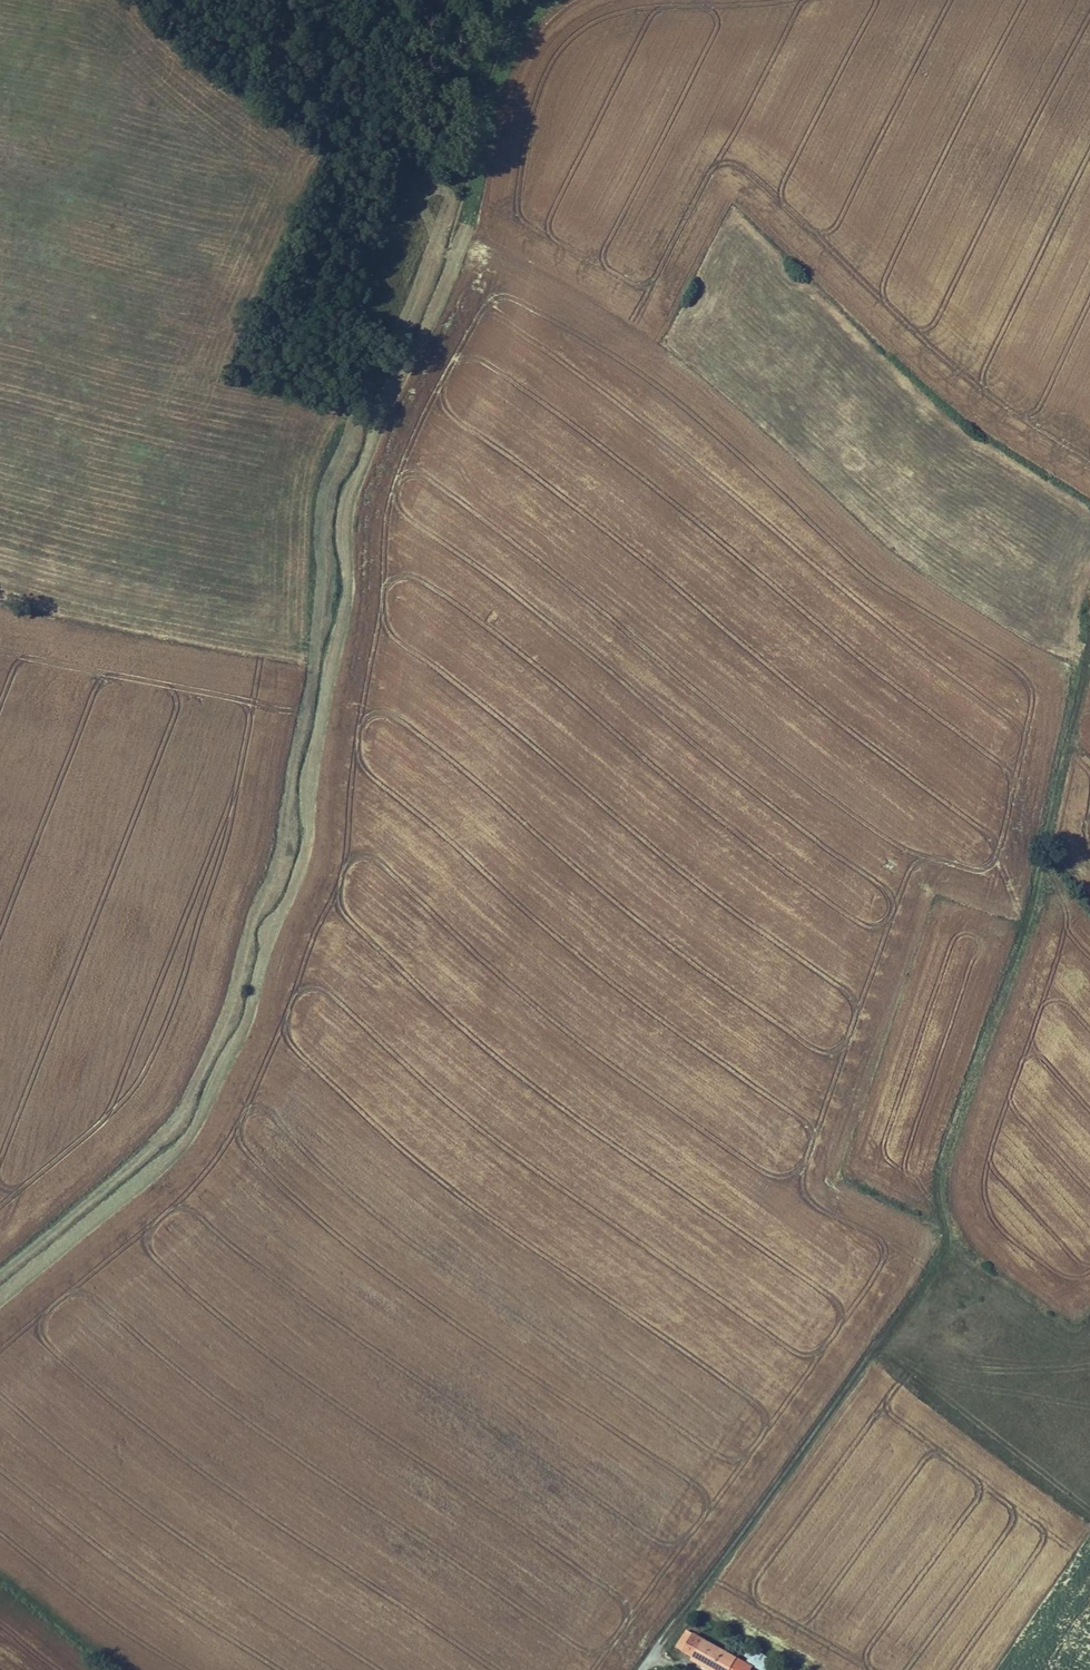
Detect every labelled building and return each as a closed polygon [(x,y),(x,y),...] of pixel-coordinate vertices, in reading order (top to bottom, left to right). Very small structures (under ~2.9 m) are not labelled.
[(703,1669),(751,1669),(690,1636),(681,1652),(703,1664),(701,1669),(703,1669)]
